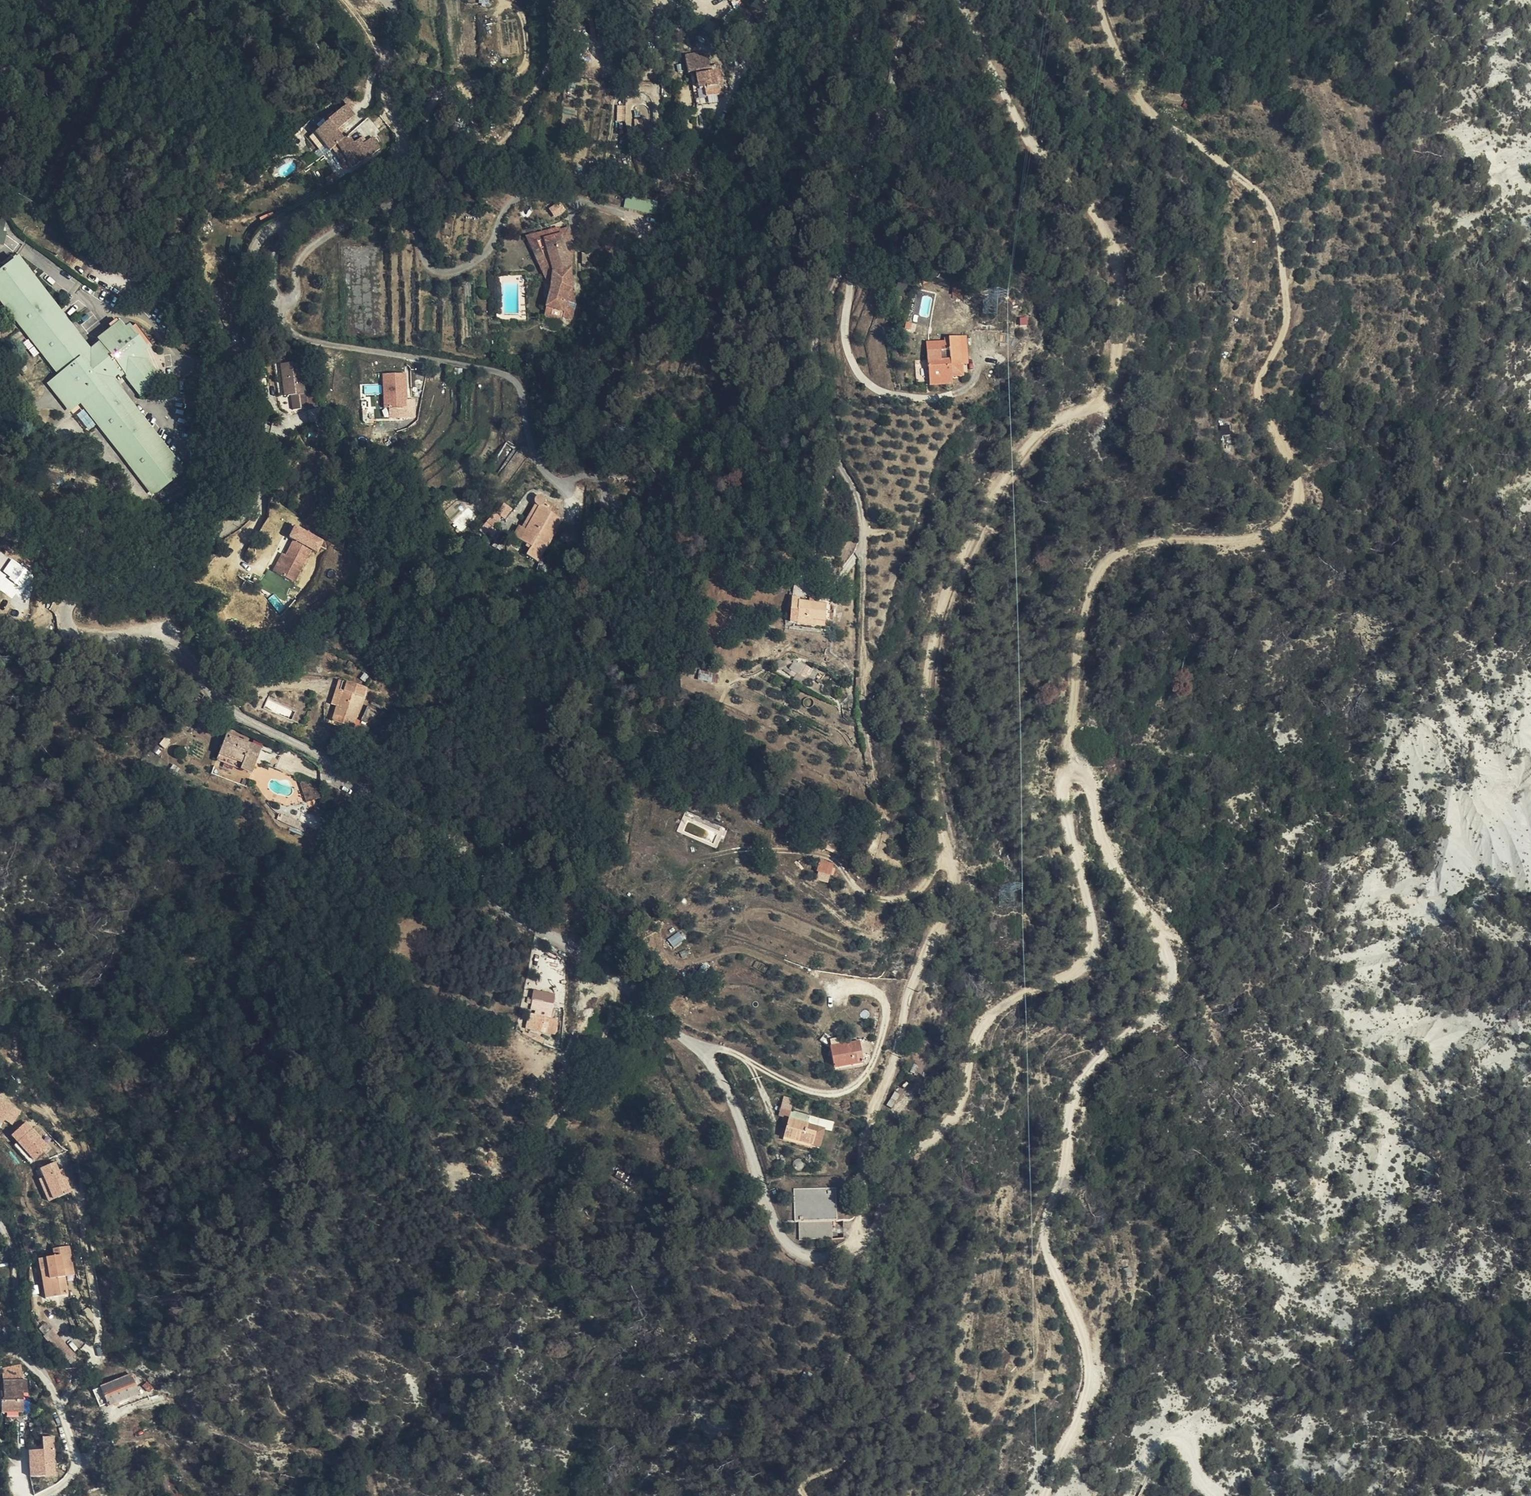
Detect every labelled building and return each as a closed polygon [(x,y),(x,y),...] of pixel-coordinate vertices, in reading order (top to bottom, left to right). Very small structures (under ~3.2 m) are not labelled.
[(718,87),(714,69),(710,70),(706,54),(686,58),(689,74),(695,73),(699,91),(718,87)] [(352,144),(346,137),(343,140),(336,132),(340,129),(350,120),(340,109),(326,122),(326,123),(314,134),(323,145),(328,152),(331,149),(343,164),(347,161),(352,168),(363,160),(363,161),(379,150),(371,138),(366,142),(362,145),(358,140),(352,144)] [(343,140),(346,137),(340,129),(336,132),(343,140)] [(323,145),(314,134),(310,138),(319,149),(323,145)] [(323,145),(319,149),(318,150),(319,150),(314,154),(319,159),(328,152),(323,145)] [(225,215),(221,211),(215,216),(220,221),(225,215)] [(565,247),(574,244),(570,228),(561,231),(562,236),(544,242),(552,273),(551,289),(546,310),(552,311),(550,321),(562,324),(563,319),(572,321),(576,305),(566,302),(567,298),(568,294),(572,290),(571,269),(565,247)] [(562,236),(561,231),(560,229),(528,238),(551,289),(552,273),(544,242),(562,236)] [(571,269),(574,244),(565,247),(571,269)] [(591,265),(591,254),(583,253),(582,265),(591,265)] [(17,262),(0,275),(0,298),(61,376),(50,385),(70,410),(81,401),(154,493),(182,471),(110,379),(113,376),(115,378),(118,375),(116,372),(120,369),(140,394),(158,380),(143,361),(145,360),(139,352),(151,343),(135,324),(124,332),(119,326),(99,341),(101,344),(89,354),(17,262)] [(139,292),(145,294),(147,288),(141,285),(139,292)] [(576,305),(572,290),(568,294),(567,298),(566,302),(576,305)] [(146,294),(145,294),(139,292),(136,291),(134,298),(144,301),(146,294)] [(552,311),(546,310),(544,319),(550,321),(552,311)] [(192,340),(186,327),(179,330),(185,344),(192,340)] [(965,368),(961,339),(945,341),(945,344),(928,345),(929,356),(951,354),(952,362),(944,363),(944,359),(929,360),(930,374),(937,374),(937,382),(956,381),(967,380),(965,368)] [(967,339),(961,339),(965,368),(971,367),(967,339)] [(906,352),(917,352),(918,342),(907,342),(906,352)] [(306,409),(301,363),(279,366),(283,397),(291,396),(292,411),(306,409)] [(382,373),(383,407),(408,407),(407,372),(382,373)] [(937,374),(930,374),(932,391),(956,388),(956,381),(937,382),(937,374)] [(629,436),(624,422),(613,426),(618,440),(629,436)] [(610,468),(616,470),(619,461),(605,455),(602,465),(610,468)] [(525,532),(521,529),(518,528),(513,538),(526,546),(530,549),(529,551),(526,557),(538,564),(538,572),(552,571),(552,563),(545,563),(547,558),(542,556),(562,522),(555,518),(559,512),(545,503),(544,500),(542,498),(539,497),(536,498),(534,501),(534,503),(534,506),(538,508),(525,532)] [(534,506),(521,529),(525,532),(538,508),(534,506)] [(569,547),(581,533),(568,526),(559,541),(569,547)] [(311,553),(320,556),(326,541),(296,530),(282,565),(303,573),(311,553)] [(797,619),(824,622),(826,606),(798,603),(799,599),(792,599),(789,623),(797,624),(797,619)] [(824,628),(824,622),(797,619),(797,624),(824,628)] [(786,666),(783,660),(775,663),(777,669),(786,666)] [(789,670),(792,671),(803,678),(811,684),(817,675),(815,674),(816,672),(801,662),(800,664),(794,661),(789,670)] [(803,678),(792,671),(788,677),(799,684),(803,678)] [(338,683),(336,690),(340,692),(335,707),(330,722),(353,729),(365,690),(340,681),(339,683),(338,683)] [(690,686),(688,690),(706,696),(707,691),(690,686)] [(340,692),(336,690),(330,706),(335,707),(340,692)] [(370,720),(379,705),(371,701),(359,722),(367,726),(370,720)] [(382,707),(379,705),(370,720),(373,722),(382,707)] [(241,765),(239,769),(251,774),(260,750),(225,735),(218,755),(241,765)] [(216,760),(239,769),(241,765),(218,755),(216,760)] [(311,797),(315,786),(304,782),(299,792),(311,797)] [(830,876),(833,866),(820,862),(817,872),(830,876)] [(531,1012),(529,1012),(526,1027),(556,1034),(560,1017),(552,1015),(557,993),(536,988),(531,1012)] [(868,1052),(867,1042),(831,1048),(834,1068),(863,1064),(861,1053),(868,1052)] [(0,1098),(0,1127),(5,1119),(13,1124),(21,1111),(0,1098)] [(784,1118),(789,1119),(792,1108),(783,1105),(780,1117),(784,1118)] [(789,1119),(787,1127),(783,1138),(811,1146),(815,1134),(807,1131),(808,1125),(789,1119)] [(50,1145),(27,1120),(12,1134),(18,1141),(15,1145),(31,1162),(50,1145)] [(815,1134),(811,1146),(818,1148),(822,1136),(815,1134)] [(801,1170),(803,1168),(804,1166),(803,1163),(802,1162),(799,1160),(795,1161),(793,1163),(793,1167),(795,1170),(798,1171),(801,1170)] [(60,1169),(56,1161),(41,1167),(45,1177),(41,1178),(50,1200),(73,1190),(63,1168),(60,1169)] [(632,1178),(619,1171),(615,1177),(629,1185),(632,1178)] [(836,1189),(794,1189),(794,1222),(799,1222),(799,1240),(810,1240),(809,1239),(820,1239),(820,1240),(833,1239),(833,1221),(837,1221),(836,1189)] [(66,1296),(64,1277),(63,1270),(73,1269),(70,1246),(52,1249),(53,1257),(38,1260),(45,1299),(66,1296)] [(63,1270),(64,1277),(75,1275),(73,1269),(63,1270)] [(23,1383),(22,1365),(3,1366),(4,1402),(1,1402),(2,1413),(24,1412),(23,1394),(27,1394),(27,1383),(23,1383)] [(809,1388),(814,1378),(805,1373),(800,1383),(809,1388)] [(105,1386),(109,1407),(113,1405),(118,1403),(139,1395),(131,1375),(105,1386)] [(1060,1384),(1069,1386),(1070,1379),(1061,1377),(1060,1384)] [(107,1408),(109,1407),(105,1386),(100,1388),(101,1391),(106,1405),(107,1408)] [(100,1407),(106,1405),(101,1391),(94,1394),(100,1407)] [(43,1447),(28,1449),(31,1476),(57,1474),(54,1434),(42,1435),(43,1447)]
